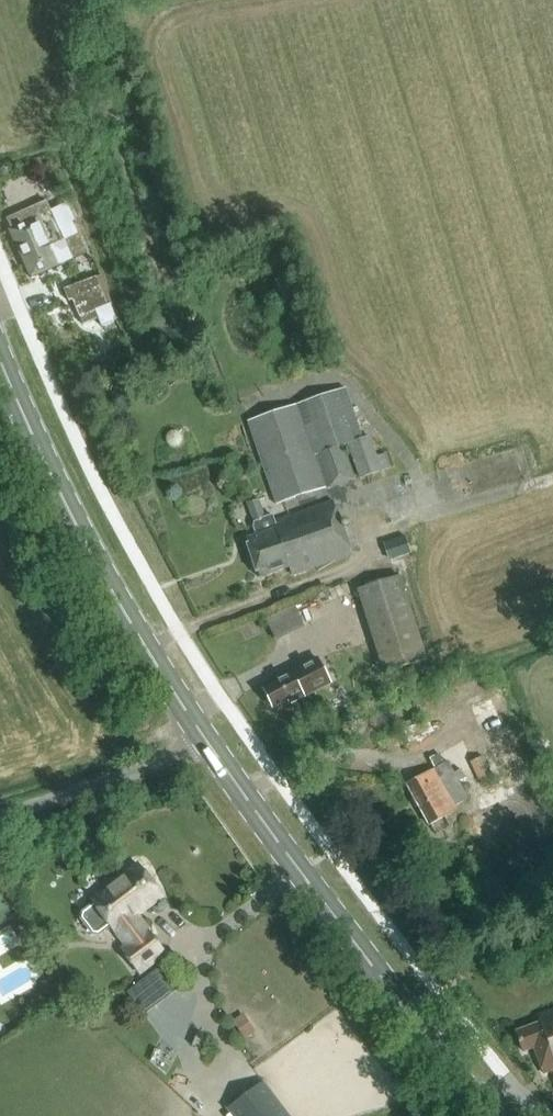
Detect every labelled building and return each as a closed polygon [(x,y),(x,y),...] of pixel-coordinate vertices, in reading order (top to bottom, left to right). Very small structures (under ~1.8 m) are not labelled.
[(72,230),(83,227),(74,201),(64,204),(72,230)] [(32,279),(76,258),(86,253),(79,235),(69,240),(64,242),(52,213),(47,202),(7,219),(12,230),(9,231),(32,279)] [(110,306),(99,277),(64,290),(70,304),(75,302),(83,324),(99,318),(102,327),(119,321),(113,304),(110,306)] [(248,422),(276,504),(355,477),(345,447),(348,446),(359,478),(395,466),(390,452),(377,456),(370,437),(363,439),(346,388),(248,422)] [(333,501),(269,524),(260,498),(247,502),(259,535),(248,539),(260,578),(290,568),(292,575),(352,556),(333,501)] [(401,576),(357,590),(384,674),(457,651),(446,616),(416,625),(401,576)] [(287,678),(264,690),(274,708),(288,701),(290,705),(331,684),(319,659),(289,674),(287,678)] [(460,782),(466,778),(461,769),(456,773),(449,760),(445,762),(440,753),(430,759),(436,769),(407,785),(429,825),(457,809),(456,807),(470,799),(460,782)] [(148,930),(137,915),(163,896),(140,865),(92,901),(94,904),(85,910),(84,918),(94,932),(101,932),(110,925),(115,932),(116,931),(128,946),(122,950),(139,973),(166,953),(149,930),(148,930)] [(160,964),(124,990),(142,1013),(177,987),(160,964)] [(552,1070),(552,1011),(538,1016),(540,1023),(517,1033),(525,1052),(534,1048),(545,1073),(552,1070)] [(233,1022),(245,1039),(256,1032),(243,1014),(233,1022)] [(264,1082),(227,1111),(231,1115),(290,1115),(264,1082)]
